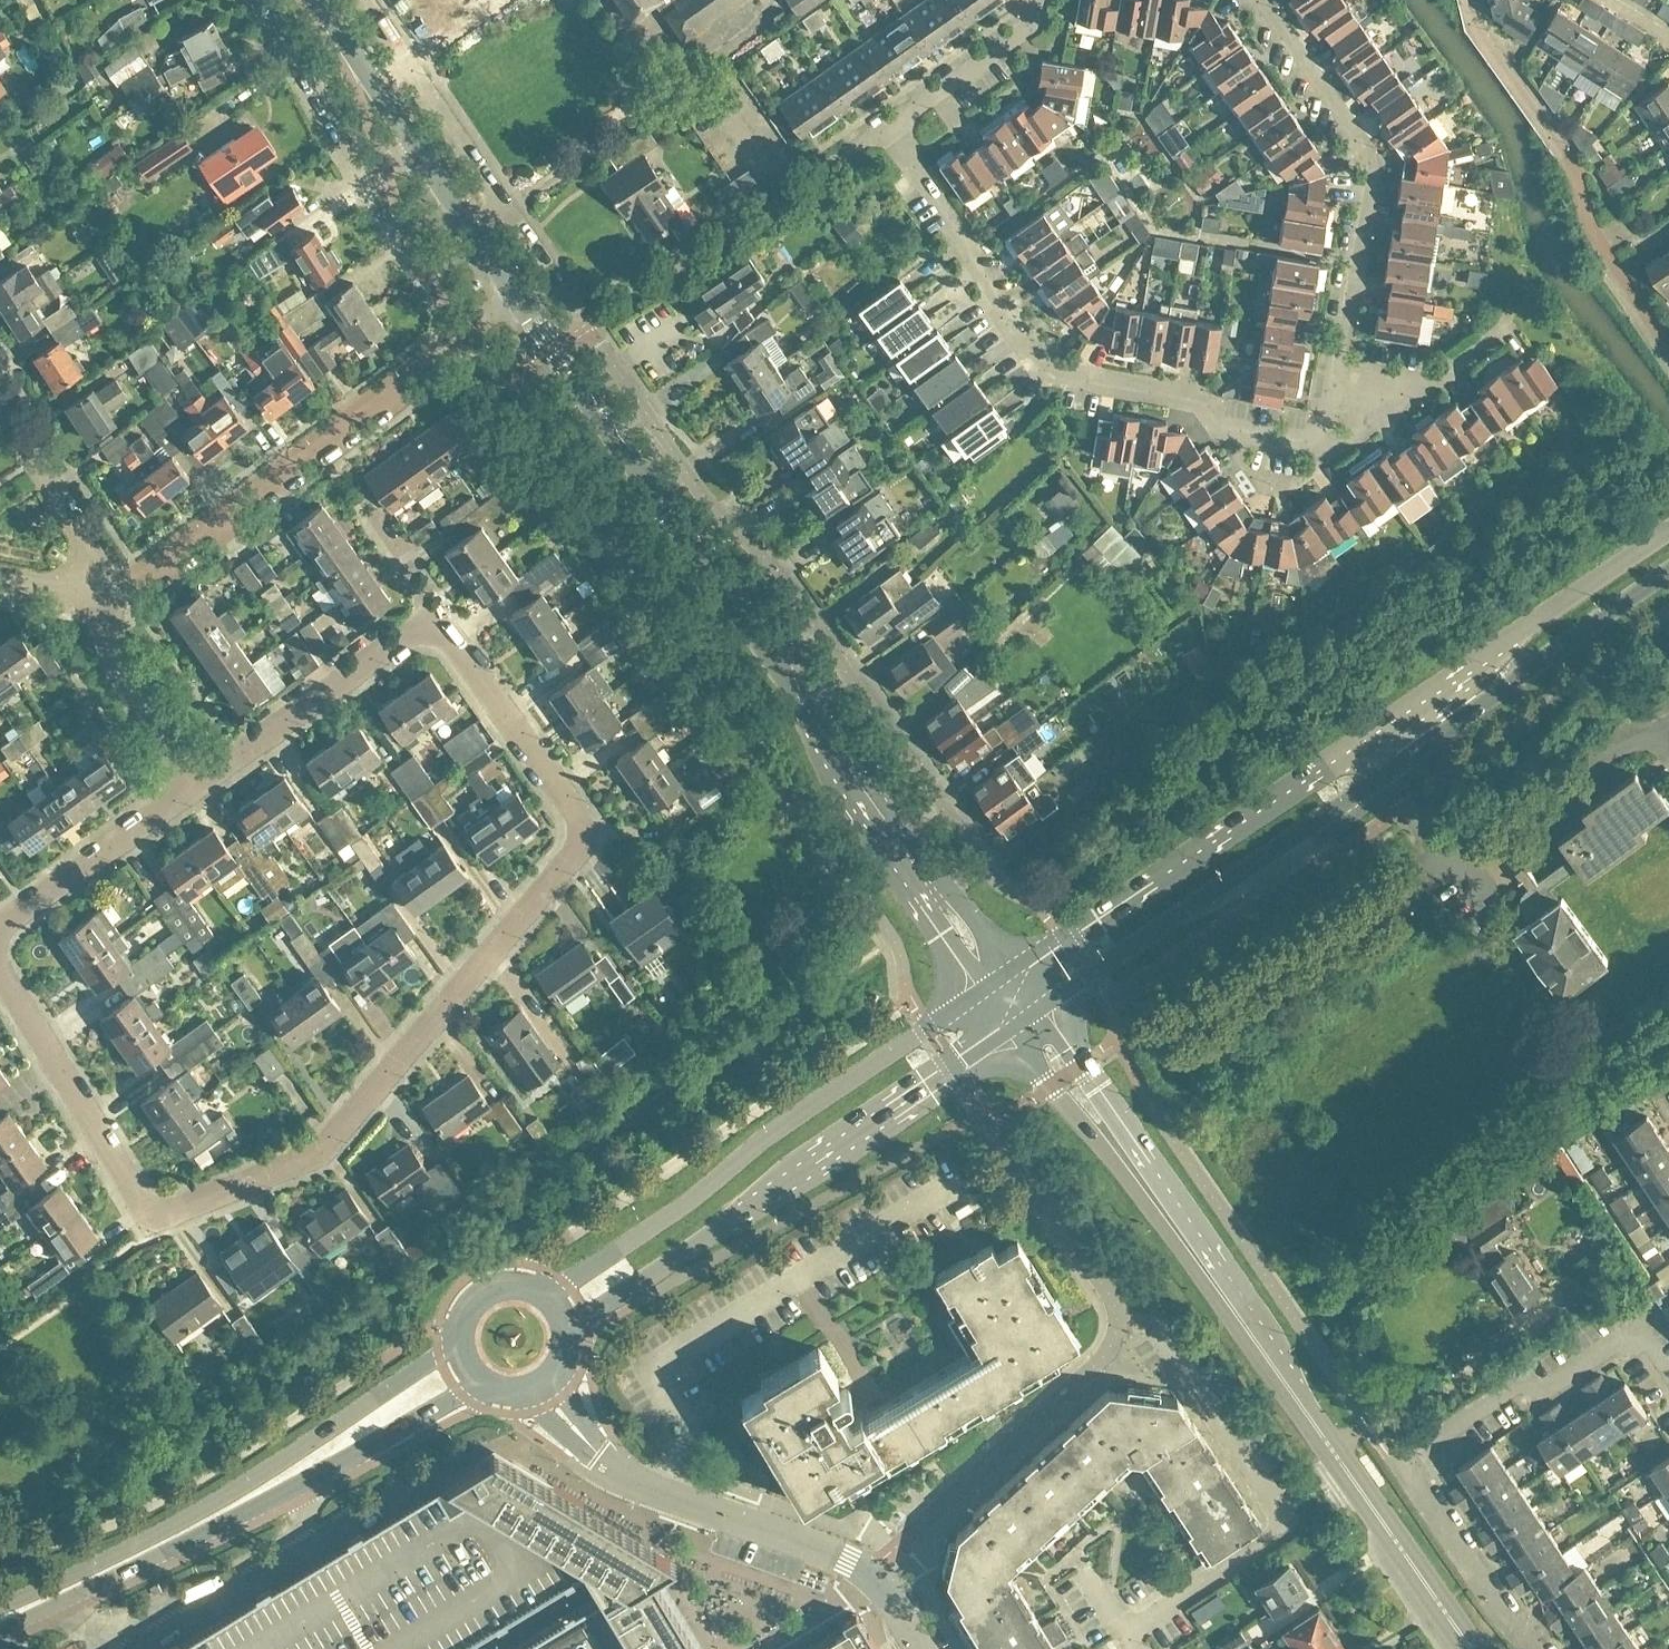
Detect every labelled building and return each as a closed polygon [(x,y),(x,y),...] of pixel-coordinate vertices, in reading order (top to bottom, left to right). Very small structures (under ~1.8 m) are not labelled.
[(632,17),(655,2),(657,0),(620,0),(632,17)] [(764,4),(780,26),(801,12),(792,0),(769,0),(764,4)] [(801,12),(817,0),(792,0),(801,12)] [(926,0),(923,0),(904,13),(929,49),(950,34),(926,0)] [(957,0),(926,0),(950,34),(971,20),(957,0)] [(988,0),(957,0),(971,20),(991,5),(988,0)] [(1120,0),(1079,0),(1075,24),(1102,28),(1103,24),(1116,26),(1120,0)] [(1161,0),(1120,0),(1116,26),(1128,28),(1127,33),(1154,37),(1161,0)] [(1209,7),(1188,3),(1189,0),(1161,0),(1154,37),(1181,42),(1182,37),(1187,41),(1209,7)] [(1288,1),(1298,16),(1321,0),(1290,0),(1288,1)] [(1365,14),(1356,1),(1349,6),(1345,0),(1321,0),(1298,16),(1309,30),(1313,27),(1318,35),(1324,31),(1332,41),(1360,21),(1358,19),(1365,14)] [(1521,0),(1492,0),(1495,14),(1506,21),(1504,24),(1527,39),(1543,14),(1521,0)] [(1588,12),(1595,0),(1582,0),(1578,6),(1588,12)] [(1596,0),(1595,0),(1588,12),(1597,18),(1605,6),(1596,0)] [(679,2),(667,11),(685,38),(697,29),(679,2)] [(764,4),(743,18),(759,41),(780,26),(764,4)] [(128,31),(147,17),(141,6),(121,17),(128,31)] [(817,7),(810,13),(819,26),(826,21),(817,7)] [(1243,42),(1227,20),(1221,24),(1209,7),(1187,41),(1193,44),(1189,47),(1204,69),(1243,42)] [(1559,56),(1581,22),(1559,8),(1537,42),(1559,56)] [(812,31),(819,26),(810,13),(802,18),(812,31)] [(929,49),(904,13),(883,28),(908,64),(929,49)] [(743,18),(723,33),(739,56),(759,41),(743,18)] [(168,67),(223,39),(213,19),(178,37),(183,45),(171,52),(172,54),(168,57),(171,64),(168,66),(168,67)] [(1383,54),(1360,21),(1332,41),(1339,52),(1333,56),(1339,64),(1335,67),(1345,81),(1383,54)] [(1621,33),(1630,39),(1638,27),(1629,21),(1621,33)] [(1581,70),(1602,36),(1581,22),(1559,56),(1581,70)] [(1647,33),(1638,27),(1630,39),(1640,45),(1647,33)] [(0,30),(0,42),(3,46),(11,40),(2,28),(0,30)] [(908,64),(883,28),(862,43),(887,78),(908,64)] [(1414,32),(1389,49),(1400,65),(1425,48),(1414,32)] [(723,33),(701,48),(717,71),(739,56),(723,33)] [(1602,83),(1624,49),(1602,36),(1581,70),(1602,83)] [(776,37),(768,42),(778,55),(785,50),(776,37)] [(225,63),(233,59),(223,39),(168,67),(174,79),(198,67),(207,85),(230,73),(225,63)] [(770,61),(778,55),(768,42),(761,47),(770,61)] [(1220,91),(1258,64),(1243,42),(1204,69),(1220,91)] [(887,78),(862,43),(841,57),(866,93),(887,78)] [(157,71),(138,44),(106,66),(118,83),(121,82),(132,99),(162,79),(156,71),(157,71)] [(1065,44),(1062,62),(1074,64),(1077,45),(1065,44)] [(1643,69),(1646,64),(1624,49),(1602,83),(1624,98),(1632,85),(1643,69)] [(1406,87),(1383,54),(1345,81),(1355,95),(1359,93),(1364,101),(1370,96),(1378,107),(1406,87)] [(866,93),(841,57),(820,72),(846,108),(866,93)] [(1043,100),(1075,121),(1079,93),(1084,94),(1089,66),(1074,64),(1062,62),(1043,58),(1038,86),(1045,87),(1043,100)] [(1235,113),(1274,86),(1258,64),(1220,91),(1235,113)] [(1643,69),(1632,85),(1638,89),(1653,75),(1643,69)] [(846,108),(820,72),(800,87),(825,122),(846,108)] [(144,115),(173,95),(162,79),(132,99),(144,115)] [(1668,113),(1668,81),(1636,103),(1651,126),(1668,113)] [(1251,135),(1289,108),(1274,86),(1235,113),(1251,135)] [(825,122),(800,87),(778,102),(803,138),(825,122)] [(1429,120),(1429,119),(1406,87),(1378,107),(1385,117),(1379,121),(1385,129),(1381,132),(1391,147),(1395,144),(1429,120)] [(1118,107),(1130,109),(1133,92),(1121,90),(1118,107)] [(1002,114),(1032,156),(1055,141),(1052,137),(1075,121),(1043,100),(1032,108),(1025,98),(1002,114)] [(1560,101),(1555,109),(1561,114),(1567,105),(1560,101)] [(1266,156),(1304,129),(1289,108),(1251,135),(1266,156)] [(1169,110),(1151,122),(1158,133),(1174,122),(1176,120),(1169,110)] [(1668,144),(1668,113),(1651,126),(1665,147),(1668,144)] [(1010,172),(1032,156),(1002,114),(980,129),(987,140),(977,147),(997,175),(1007,168),(1010,172)] [(1405,158),(1449,148),(1442,137),(1446,134),(1433,116),(1429,119),(1429,120),(1395,144),(1405,158)] [(1174,122),(1158,133),(1169,148),(1185,137),(1174,122)] [(262,175),(253,163),(272,151),(257,128),(237,140),(234,137),(223,144),(223,145),(201,160),(209,171),(212,169),(229,195),(226,197),(227,198),(262,175)] [(1086,128),(1083,131),(1097,151),(1109,143),(1086,128)] [(667,189),(643,153),(658,143),(649,129),(619,150),(628,163),(603,179),(627,215),(631,212),(648,238),(669,224),(679,238),(690,231),(687,226),(697,220),(679,193),(669,200),(663,191),(667,189)] [(1326,173),(1314,156),(1320,152),(1304,129),(1266,156),(1282,179),(1286,176),(1290,182),(1326,173)] [(193,147),(182,130),(156,147),(168,164),(193,147)] [(1486,141),(1475,144),(1478,155),(1490,152),(1491,152),(1488,140),(1486,141)] [(131,157),(119,142),(85,167),(97,183),(131,157)] [(1470,144),(1449,148),(1405,158),(1402,176),(1448,184),(1452,162),(1473,156),(1470,144)] [(986,183),(997,175),(977,147),(966,154),(962,148),(954,154),(951,149),(936,160),(966,203),(989,187),(986,183)] [(1186,148),(1175,156),(1184,169),(1196,161),(1186,148)] [(49,163),(38,171),(48,185),(59,177),(49,163)] [(1104,166),(1089,177),(1096,187),(1105,200),(1112,196),(1120,189),(1104,166)] [(1495,168),(1489,167),(1494,191),(1502,193),(1514,195),(1509,169),(1495,168)] [(748,169),(731,180),(740,194),(757,182),(748,169)] [(1200,169),(1189,177),(1200,193),(1212,186),(1200,169)] [(115,172),(105,179),(113,190),(123,183),(115,172)] [(1328,205),(1330,195),(1323,194),(1326,173),(1290,182),(1284,215),(1330,223),(1333,206),(1328,205)] [(1444,210),(1448,184),(1402,176),(1397,203),(1405,204),(1402,216),(1437,222),(1439,210),(1444,210)] [(724,204),(740,194),(731,180),(715,191),(724,204)] [(18,197),(10,185),(2,190),(0,192),(0,209),(18,197)] [(1225,185),(1215,192),(1219,197),(1232,194),(1225,185)] [(272,228),(305,204),(293,186),(273,200),(267,192),(234,216),(235,216),(221,226),(229,236),(242,226),(247,233),(266,219),(272,228)] [(1120,189),(1112,196),(1123,212),(1132,205),(1120,189)] [(1219,197),(1218,203),(1242,208),(1245,191),(1232,194),(1219,197)] [(1011,198),(1003,204),(1011,214),(1019,208),(1011,198)] [(1024,257),(1059,233),(1073,222),(1067,214),(1053,224),(1043,210),(1005,237),(1017,255),(1021,252),(1024,256),(1024,257)] [(842,216),(833,223),(844,237),(852,230),(857,226),(846,212),(842,216)] [(1136,212),(1124,219),(1131,230),(1143,222),(1136,212)] [(1203,215),(1201,228),(1218,231),(1221,218),(1203,215)] [(1327,244),(1330,223),(1284,215),(1279,242),(1321,249),(1322,243),(1327,244)] [(1435,263),(1439,236),(1434,235),(1437,222),(1402,216),(1400,229),(1393,228),(1389,255),(1435,263)] [(327,250),(315,231),(293,245),(291,243),(276,252),(270,244),(249,258),(260,274),(297,251),(315,279),(332,268),(342,262),(332,247),(327,250)] [(1040,279),(1089,244),(1079,231),(1065,241),(1059,233),(1024,257),(1024,256),(1020,259),(1033,277),(1037,274),(1040,279)] [(1172,238),(1169,257),(1178,259),(1179,255),(1181,240),(1172,238)] [(1181,240),(1179,255),(1196,258),(1199,243),(1181,240)] [(18,269),(40,254),(32,242),(10,257),(18,269)] [(1051,303),(1089,276),(1079,261),(1093,251),(1089,244),(1040,279),(1043,283),(1039,286),(1051,303)] [(1238,246),(1237,256),(1247,258),(1249,248),(1238,246)] [(1225,247),(1223,261),(1233,263),(1235,248),(1225,247)] [(1319,289),(1323,267),(1318,267),(1319,261),(1258,250),(1256,261),(1275,264),(1273,281),(1319,289)] [(1668,250),(1647,264),(1668,297),(1668,250)] [(1430,289),(1435,263),(1389,255),(1384,282),(1391,283),(1389,295),(1423,301),(1425,289),(1430,289)] [(746,303),(760,293),(755,286),(765,279),(749,256),(686,298),(694,310),(692,311),(702,325),(708,335),(732,318),(740,329),(755,317),(746,303)] [(315,279),(311,282),(316,291),(321,288),(337,277),(332,268),(315,279)] [(14,270),(0,279),(0,301),(6,310),(29,294),(14,270)] [(62,272),(55,277),(61,286),(68,282),(62,272)] [(1109,304),(1089,276),(1051,303),(1061,318),(1065,315),(1071,323),(1077,319),(1089,336),(1109,304)] [(61,286),(55,277),(42,285),(48,295),(61,286)] [(801,278),(789,287),(798,298),(809,289),(801,278)] [(867,324),(870,322),(873,325),(876,323),(881,330),(915,305),(910,298),(913,296),(900,278),(855,310),(856,311),(857,311),(867,324)] [(370,304),(354,281),(327,299),(333,307),(343,322),(370,304)] [(1316,306),(1319,289),(1273,281),(1266,320),(1294,325),(1296,312),(1309,315),(1311,305),(1316,306)] [(42,285),(29,294),(6,310),(21,334),(45,318),(37,306),(50,298),(42,285)] [(289,321),(296,332),(333,307),(327,299),(323,301),(316,291),(283,313),(289,321)] [(1421,342),(1426,315),(1421,314),(1423,301),(1389,295),(1387,308),(1380,307),(1375,334),(1421,342)] [(45,317),(53,330),(77,313),(69,301),(45,317)] [(211,327),(193,302),(178,313),(197,338),(211,327)] [(1162,356),(1171,303),(1161,302),(1159,313),(1143,310),(1135,356),(1156,360),(1157,355),(1161,356),(1162,356)] [(900,355),(933,331),(928,323),(932,321),(918,303),(915,305),(881,330),(874,335),(875,336),(885,349),(889,347),(891,350),(894,348),(900,355)] [(1188,360),(1195,319),(1197,308),(1171,303),(1162,356),(1161,356),(1160,361),(1182,364),(1183,360),(1188,360)] [(78,313),(77,313),(53,330),(60,340),(37,355),(49,373),(47,374),(56,386),(86,366),(78,354),(73,357),(64,344),(102,319),(92,304),(83,310),(78,313)] [(370,304),(343,322),(308,347),(324,370),(336,362),(327,348),(350,332),(359,346),(361,345),(366,353),(378,345),(373,337),(386,328),(370,304)] [(1135,356),(1143,310),(1109,304),(1089,336),(1110,340),(1109,347),(1118,348),(1118,353),(1135,356)] [(182,349),(197,338),(178,313),(164,324),(182,349)] [(727,362),(743,386),(776,364),(787,356),(772,334),(777,330),(768,318),(735,340),(742,352),(727,362)] [(1214,370),(1222,324),(1195,319),(1188,360),(1194,361),(1193,366),(1214,370)] [(1303,350),(1305,340),(1292,338),(1294,325),(1266,320),(1259,360),(1305,368),(1308,350),(1303,350)] [(307,347),(296,332),(289,321),(276,329),(279,334),(293,356),(307,347)] [(918,380),(952,356),(947,349),(950,346),(937,328),(933,331),(900,355),(892,360),(893,361),(894,361),(904,375),(907,372),(909,376),(913,373),(918,380)] [(315,382),(298,359),(296,360),(293,356),(279,334),(256,351),(258,354),(259,354),(293,399),(315,382)] [(157,360),(158,351),(150,338),(129,352),(141,371),(157,360)] [(836,339),(829,344),(841,360),(848,355),(836,339)] [(293,399),(259,354),(258,354),(256,351),(252,345),(243,352),(258,372),(245,382),(270,416),(293,399)] [(936,405),(970,381),(965,374),(968,371),(955,353),(952,356),(918,380),(911,385),(911,387),(912,386),(922,400),(925,397),(928,401),(931,398),(936,405)] [(1546,390),(1557,382),(1537,354),(1526,362),(1522,356),(1500,372),(1527,410),(1549,394),(1546,390)] [(161,359),(145,371),(155,385),(171,373),(161,359)] [(1301,394),(1305,368),(1259,360),(1255,385),(1241,383),(1238,397),(1280,405),(1283,391),(1301,394)] [(826,368),(816,374),(825,388),(846,375),(837,361),(826,368)] [(776,364),(743,386),(759,411),(782,395),(790,407),(817,389),(801,366),(785,376),(776,364)] [(214,399),(210,402),(183,366),(175,373),(194,398),(227,441),(249,424),(212,374),(201,382),(214,399)] [(1527,410),(1500,372),(1477,387),(1481,393),(1471,401),(1491,429),(1501,422),(1504,426),(1527,410)] [(955,430),(988,406),(983,399),(987,396),(973,378),(970,381),(936,405),(929,411),(930,412),(930,411),(940,425),(944,422),(946,426),(950,423),(955,430)] [(115,421),(107,408),(127,395),(117,379),(96,392),(94,388),(68,405),(90,438),(115,421)] [(166,397),(152,408),(166,427),(180,416),(166,397)] [(227,441),(194,398),(186,405),(198,421),(184,432),(204,458),(227,441)] [(849,437),(836,417),(829,421),(816,401),(770,433),(771,434),(770,435),(769,436),(769,438),(769,439),(769,440),(770,441),(780,457),(795,447),(798,452),(797,453),(798,454),(799,454),(807,466),(849,437)] [(1481,436),(1491,429),(1471,401),(1460,408),(1456,402),(1434,418),(1461,456),(1483,440),(1481,436)] [(941,442),(953,459),(968,449),(973,456),(974,457),(1008,432),(1007,431),(1002,424),(1005,422),(992,403),(988,406),(955,430),(947,436),(948,436),(941,442)] [(155,435),(166,427),(152,408),(140,416),(155,435)] [(479,446),(453,410),(431,426),(457,462),(479,446)] [(1461,456),(1434,418),(1429,411),(1414,422),(1419,428),(1412,433),(1416,439),(1405,447),(1425,475),(1436,468),(1444,480),(1467,464),(1461,456)] [(1132,463),(1140,416),(1113,412),(1112,419),(1099,417),(1093,451),(1102,452),(1099,470),(1130,475),(1132,463)] [(1165,466),(1187,432),(1166,428),(1167,421),(1140,416),(1132,463),(1159,467),(1160,462),(1165,466)] [(436,477),(457,462),(431,426),(410,441),(436,477)] [(134,448),(129,442),(121,431),(101,445),(114,463),(124,456),(140,477),(119,494),(129,507),(138,500),(145,510),(168,493),(134,448)] [(1221,468),(1205,445),(1199,449),(1187,432),(1165,466),(1170,469),(1166,472),(1183,495),(1187,492),(1186,491),(1215,471),(1215,472),(1221,468)] [(190,476),(173,453),(160,463),(139,436),(129,442),(134,448),(168,493),(190,476)] [(418,498),(440,482),(436,477),(410,441),(388,456),(414,493),(418,498)] [(874,486),(860,466),(866,462),(853,442),(811,471),(819,483),(818,483),(819,485),(820,484),(824,489),(809,499),(823,520),(874,486)] [(1384,453),(1379,447),(1364,457),(1369,464),(1396,502),(1401,509),(1433,486),(1425,475),(1405,447),(1395,454),(1391,448),(1384,453)] [(927,453),(915,461),(921,470),(933,462),(927,453)] [(414,493),(388,456),(366,472),(392,509),(414,493)] [(1373,518),(1396,502),(1369,464),(1364,457),(1349,468),(1353,475),(1346,480),(1350,486),(1340,493),(1360,521),(1370,514),(1373,518)] [(488,492),(505,480),(497,470),(481,482),(488,492)] [(1244,500),(1228,478),(1222,482),(1215,472),(1215,471),(1186,491),(1187,492),(1194,502),(1190,505),(1205,527),(1244,500)] [(481,482),(475,486),(483,496),(488,492),(481,482)] [(508,482),(480,503),(479,504),(487,514),(516,493),(508,482)] [(1063,486),(1044,500),(1058,520),(1077,506),(1063,486)] [(900,534),(887,514),(893,510),(880,490),(837,518),(846,530),(844,531),(845,532),(846,531),(850,537),(836,547),(846,562),(847,563),(848,564),(850,564),(852,564),(853,563),(854,565),(900,534)] [(1303,510),(1330,548),(1352,533),(1350,529),(1354,526),(1360,521),(1340,493),(1329,500),(1325,495),(1303,510)] [(473,494),(457,506),(463,515),(479,504),(480,503),(473,494)] [(942,507),(955,516),(963,505),(951,496),(942,507)] [(1229,553),(1254,514),(1244,500),(1205,527),(1218,545),(1222,542),(1229,553)] [(340,527),(323,503),(286,530),(303,554),(311,548),(340,527)] [(446,527),(463,515),(457,506),(440,519),(446,527)] [(1330,548),(1303,510),(1289,520),(1299,565),(1310,557),(1312,561),(1330,548)] [(1263,564),(1271,517),(1254,514),(1229,553),(1218,571),(1239,574),(1242,560),(1263,564)] [(1299,565),(1289,520),(1271,517),(1263,564),(1284,567),(1285,562),(1299,565)] [(417,543),(439,528),(432,518),(410,533),(417,543)] [(919,546),(939,529),(930,519),(911,537),(919,546)] [(499,550),(482,526),(483,525),(482,523),(445,550),(446,551),(448,550),(465,574),(499,550)] [(1102,551),(1127,577),(1145,559),(1111,524),(1093,541),(1102,551)] [(1134,526),(1124,535),(1134,547),(1145,537),(1134,526)] [(328,572),(357,551),(340,527),(311,548),(328,572)] [(1093,541),(1082,551),(1091,561),(1102,551),(1093,541)] [(278,572),(260,548),(249,556),(266,580),(278,572)] [(537,577),(538,577),(563,559),(555,548),(526,569),(533,580),(537,577)] [(519,574),(517,573),(516,573),(499,550),(465,574),(482,598),(480,599),(482,601),(519,574)] [(345,596),(374,575),(357,551),(328,572),(316,581),(323,591),(335,582),(345,596)] [(262,583),(245,558),(234,566),(251,591),(262,583)] [(571,570),(563,559),(538,577),(546,588),(571,570)] [(857,625),(914,583),(902,566),(845,608),(857,625)] [(351,627),(391,598),(374,575),(345,596),(334,604),(351,627)] [(914,624),(944,602),(924,576),(914,583),(857,625),(870,642),(907,614),(914,624)] [(1198,580),(1191,592),(1201,598),(1208,586),(1198,580)] [(261,592),(268,601),(282,592),(275,582),(261,592)] [(219,615),(201,590),(172,611),(190,636),(219,615)] [(564,614),(555,602),(551,604),(542,591),(512,612),(531,638),(564,614)] [(288,600),(282,592),(268,601),(275,610),(288,600)] [(941,637),(970,616),(969,615),(978,609),(969,596),(960,603),(959,602),(930,623),(941,637)] [(295,610),(288,600),(275,610),(281,620),(295,610)] [(206,660),(236,639),(246,631),(229,608),(219,615),(190,636),(206,660)] [(301,618),(295,610),(281,620),(287,628),(301,618)] [(578,641),(567,627),(571,624),(564,614),(531,638),(548,662),(578,641)] [(329,643),(311,619),(300,627),(317,651),(329,643)] [(581,637),(589,649),(615,631),(606,619),(581,637)] [(42,638),(31,646),(19,629),(0,643),(0,656),(14,676),(38,658),(50,675),(62,666),(42,638)] [(304,674),(319,663),(296,630),(285,638),(296,653),(291,656),(304,674)] [(622,642),(615,631),(589,649),(585,652),(593,663),(622,642)] [(934,688),(957,667),(933,634),(886,668),(905,693),(926,678),(934,688)] [(253,662),(236,639),(206,660),(223,683),(253,662)] [(1200,651),(1185,659),(1191,672),(1207,664),(1200,651)] [(0,656),(0,694),(5,690),(1,685),(14,676),(0,656)] [(269,686),(253,662),(223,683),(240,707),(269,686)] [(966,708),(982,696),(996,686),(984,667),(973,675),(965,666),(944,684),(954,698),(946,703),(948,706),(925,722),(941,744),(975,720),(966,708)] [(604,696),(585,670),(587,669),(586,667),(549,694),(550,695),(551,694),(570,720),(604,696)] [(458,710),(431,671),(406,689),(428,719),(441,710),(446,718),(458,710)] [(1116,700),(1136,693),(1130,675),(1110,682),(1116,700)] [(428,719),(406,689),(380,707),(408,746),(420,737),(414,729),(428,719)] [(629,715),(637,725),(666,705),(658,694),(629,715)] [(586,745),(622,719),(621,717),(620,718),(604,696),(570,720),(585,742),(584,743),(586,745)] [(82,730),(99,716),(85,701),(69,716),(82,730)] [(675,718),(666,705),(637,725),(646,738),(617,759),(634,783),(665,761),(655,747),(664,741),(656,731),(675,718)] [(1012,743),(1035,727),(1040,723),(1033,713),(1005,733),(1012,743)] [(24,718),(15,725),(20,731),(28,725),(24,718)] [(38,718),(28,725),(38,739),(47,732),(38,718)] [(983,732),(975,720),(941,744),(957,767),(980,750),(981,753),(1004,737),(995,724),(983,732)] [(387,761),(359,722),(334,740),(356,771),(369,762),(375,770),(387,761)] [(28,725),(20,731),(29,745),(38,739),(28,725)] [(126,780),(110,758),(121,750),(104,726),(92,734),(95,737),(83,745),(93,759),(80,768),(101,797),(126,780)] [(1045,740),(1035,727),(1031,730),(1012,743),(1011,744),(1018,753),(1021,757),(1045,740)] [(20,731),(10,738),(20,751),(29,745),(20,731)] [(477,734),(452,752),(460,763),(486,745),(477,734)] [(11,758),(20,751),(10,738),(1,745),(11,758)] [(356,771),(334,740),(309,758),(337,797),(348,789),(342,781),(356,771)] [(494,757),(486,745),(460,763),(468,775),(480,793),(501,821),(513,839),(539,820),(517,789),(503,800),(491,782),(487,783),(477,769),(494,757)] [(414,752),(402,761),(423,790),(435,781),(414,752)] [(993,771),(995,773),(973,788),(989,811),(1034,780),(1036,778),(1021,757),(1018,753),(993,771)] [(712,762),(723,776),(730,771),(719,757),(712,762)] [(412,797),(423,790),(402,761),(391,769),(412,797)] [(680,787),(699,814),(729,792),(724,785),(709,764),(690,778),(683,768),(675,774),(665,761),(634,783),(651,807),(680,787)] [(9,774),(0,762),(0,781),(9,774)] [(101,797),(80,768),(56,785),(78,814),(101,797)] [(78,814),(56,785),(47,772),(37,779),(46,792),(33,802),(47,821),(54,831),(78,814)] [(1563,897),(1559,899),(1549,885),(1578,864),(1588,877),(1648,833),(1642,826),(1668,806),(1668,802),(1654,781),(1647,786),(1636,772),(1584,811),(1589,818),(1560,839),(1573,856),(1539,881),(1532,871),(1524,877),(1531,887),(1527,890),(1523,895),(1522,903),(1524,910),(1531,920),(1518,930),(1530,948),(1525,952),(1545,980),(1551,976),(1563,993),(1608,960),(1563,897)] [(435,781),(423,790),(443,817),(455,808),(443,790),(452,779),(448,773),(435,782),(435,781)] [(314,814),(286,774),(282,777),(277,775),(269,781),(270,786),(261,792),(271,807),(283,824),(296,815),(302,823),(314,814)] [(1077,807),(1099,792),(1087,775),(1066,791),(1077,807)] [(734,777),(724,785),(729,792),(739,784),(734,777)] [(1059,805),(1048,789),(1043,793),(1034,780),(989,811),(1006,834),(1027,819),(1029,821),(1040,813),(1042,816),(1059,805)] [(431,825),(443,817),(423,790),(412,797),(431,825)] [(254,832),(241,841),(251,854),(257,863),(257,864),(269,856),(280,848),(269,834),(283,824),(271,807),(261,792),(237,809),(254,832)] [(513,839),(501,821),(480,793),(469,800),(472,805),(458,815),(489,857),(513,839)] [(47,821),(33,802),(10,818),(0,804),(0,827),(5,834),(15,827),(30,848),(54,831),(47,821)] [(330,812),(350,839),(351,841),(363,832),(342,803),(330,812)] [(350,839),(330,812),(329,811),(318,818),(339,847),(350,839)] [(238,858),(214,826),(188,844),(212,877),(238,858)] [(383,860),(363,832),(351,841),(371,869),(383,860)] [(467,873),(444,841),(431,851),(420,836),(408,844),(441,891),(467,873)] [(212,877),(188,844),(164,862),(187,895),(212,877)] [(441,891),(408,844),(397,852),(408,867),(394,877),(416,909),(441,891)] [(339,865),(355,854),(348,845),(332,856),(339,865)] [(263,895),(274,887),(257,864),(257,863),(251,854),(239,862),(263,895)] [(269,856),(257,864),(274,887),(277,891),(289,883),(269,856)] [(291,887),(280,894),(289,906),(300,899),(291,887)] [(186,940),(196,932),(179,906),(166,888),(154,896),(186,940)] [(643,959),(683,930),(667,908),(673,904),(672,903),(666,907),(653,889),(627,907),(613,917),(620,927),(615,930),(623,941),(626,943),(627,943),(630,941),(643,959)] [(313,890),(300,900),(304,909),(318,904),(313,890)] [(190,898),(179,906),(196,932),(202,939),(214,931),(190,898)] [(415,953),(398,929),(407,923),(408,924),(410,923),(393,899),(371,914),(355,925),(367,941),(389,972),(415,953)] [(79,962),(120,932),(102,906),(60,936),(79,962)] [(290,910),(281,917),(294,936),(304,929),(290,910)] [(320,951),(323,955),(337,975),(338,974),(337,973),(347,966),(364,990),(389,972),(367,941),(355,925),(341,935),(320,951)] [(310,965),(323,955),(320,951),(304,929),(294,936),(291,938),(310,965)] [(130,964),(120,950),(129,944),(120,932),(79,962),(97,987),(130,964)] [(604,971),(581,939),(537,971),(560,1002),(604,971)] [(133,961),(141,972),(167,953),(159,942),(133,961)] [(175,964),(167,953),(141,972),(149,983),(175,964)] [(636,993),(620,971),(609,979),(625,1001),(636,993)] [(263,998),(244,972),(231,981),(250,1007),(263,998)] [(340,1007),(318,975),(294,992),(316,1024),(328,1016),(330,1020),(342,1011),(340,1008),(340,1007)] [(119,1042),(152,1019),(163,1011),(154,998),(147,1004),(138,991),(101,1017),(119,1042)] [(316,1024),(294,992),(271,1009),(293,1040),(295,1040),(297,1043),(309,1035),(306,1031),(316,1024)] [(560,1061),(521,1007),(486,1032),(526,1086),(560,1061)] [(215,1029),(206,1017),(173,1041),(181,1052),(215,1029)] [(170,1044),(152,1019),(119,1042),(137,1067),(170,1044)] [(236,1029),(228,1019),(215,1029),(181,1052),(177,1055),(187,1069),(224,1042),(222,1040),(236,1029)] [(254,1057),(270,1079),(286,1067),(270,1045),(254,1057)] [(523,1126),(507,1104),(505,1105),(500,1098),(491,1104),(468,1072),(424,1104),(447,1135),(448,1134),(447,1133),(471,1115),(472,1117),(481,1111),(486,1119),(496,1112),(512,1134),(523,1126)] [(609,1094),(593,1072),(569,1090),(585,1111),(609,1094)] [(161,1123),(193,1100),(176,1076),(143,1099),(144,1100),(141,1103),(149,1114),(152,1112),(161,1123)] [(225,1132),(232,1128),(222,1113),(209,1123),(193,1100),(161,1123),(168,1134),(164,1136),(173,1148),(176,1145),(177,1147),(181,1144),(191,1157),(194,1155),(205,1147),(225,1132)] [(9,1110),(0,1116),(0,1157),(28,1137),(9,1110)] [(1662,1137),(1648,1115),(1615,1136),(1630,1158),(1662,1137)] [(537,1116),(526,1124),(539,1142),(550,1134),(537,1116)] [(232,1128),(225,1132),(230,1139),(237,1134),(232,1128)] [(45,1160),(28,1137),(0,1157),(0,1173),(3,1171),(12,1184),(45,1160)] [(1668,1163),(1668,1147),(1662,1137),(1630,1158),(1644,1179),(1668,1163)] [(427,1167),(409,1141),(392,1153),(393,1155),(370,1172),(369,1170),(367,1171),(389,1202),(423,1178),(441,1203),(460,1189),(438,1158),(427,1167)] [(205,1147),(194,1155),(202,1166),(214,1158),(205,1147)] [(1668,1193),(1668,1163),(1644,1179),(1658,1200),(1668,1193)] [(1591,1173),(1596,1181),(1608,1173),(1603,1165),(1591,1173)] [(1601,1188),(1613,1180),(1608,1173),(1596,1181),(1601,1188)] [(80,1209),(61,1182),(28,1206),(46,1232),(80,1209)] [(16,1198),(8,1186),(0,1192),(0,1210),(16,1198)] [(312,1260),(370,1219),(346,1186),(345,1187),(347,1189),(321,1208),(319,1206),(315,1208),(311,1205),(301,1212),(302,1217),(299,1220),(306,1230),(296,1238),(312,1260)] [(1502,1192),(1462,1221),(1473,1238),(1507,1215),(1514,1210),(1502,1192)] [(1658,1200),(1668,1216),(1668,1193),(1658,1200)] [(16,1198),(0,1210),(0,1226),(24,1209),(16,1198)] [(970,1208),(963,1199),(950,1208),(956,1217),(970,1208)] [(1631,1206),(1619,1214),(1624,1223),(1636,1215),(1631,1206)] [(97,1233),(80,1209),(46,1232),(64,1256),(97,1233)] [(1542,1291),(1514,1250),(1505,1257),(1495,1242),(1516,1228),(1507,1215),(1473,1238),(1482,1251),(1484,1249),(1494,1264),(1487,1269),(1514,1310),(1542,1291)] [(1642,1223),(1636,1215),(1624,1223),(1630,1231),(1642,1223)] [(289,1252),(266,1220),(222,1251),(245,1284),(246,1283),(245,1281),(269,1263),(270,1266),(289,1252)] [(408,1251),(387,1222),(375,1231),(396,1260),(408,1251)] [(845,1388),(843,1388),(831,1396),(825,1386),(838,1378),(818,1346),(798,1358),(801,1364),(784,1375),(781,1369),(779,1370),(782,1376),(741,1400),(768,1444),(774,1440),(784,1458),(778,1461),(779,1463),(785,1460),(796,1477),(790,1480),(802,1501),(834,1481),(834,1480),(842,1475),(850,1487),(870,1475),(867,1470),(885,1459),(888,1464),(890,1463),(886,1458),(904,1448),(907,1453),(947,1429),(943,1424),(961,1413),(964,1419),(966,1418),(962,1412),(980,1402),(983,1407),(1022,1384),(1019,1378),(1036,1367),(1039,1373),(1041,1372),(1038,1366),(1079,1341),(1052,1298),(1046,1301),(1036,1284),(1042,1281),(1041,1279),(1035,1282),(1024,1265),(1030,1262),(1018,1241),(997,1253),(991,1243),(970,1255),(935,1275),(948,1296),(953,1292),(964,1310),(948,1319),(971,1358),(865,1423),(862,1417),(849,1425),(842,1415),(847,1412),(841,1403),(848,1399),(850,1398),(851,1396),(851,1395),(851,1393),(851,1391),(850,1390),(849,1389),(848,1388),(846,1388),(845,1388)] [(1647,1257),(1653,1266),(1665,1258),(1659,1249),(1647,1257)] [(1602,1252),(1585,1264),(1596,1280),(1613,1269),(1602,1252)] [(35,1294),(68,1270),(60,1258),(27,1282),(35,1294)] [(335,1294),(312,1263),(301,1270),(324,1302),(335,1294)] [(222,1305),(197,1270),(150,1304),(175,1338),(222,1305)] [(1664,1292),(1656,1280),(1648,1285),(1656,1297),(1664,1292)] [(266,1344),(243,1312),(231,1320),(254,1352),(266,1344)] [(1592,1379),(1600,1390),(1609,1384),(1601,1373),(1592,1379)] [(1584,1385),(1591,1396),(1600,1390),(1592,1379),(1584,1385)] [(1647,1413),(1626,1381),(1604,1396),(1625,1428),(1647,1413)] [(1140,1458),(1143,1464),(1198,1428),(1177,1397),(1109,1388),(1086,1409),(1129,1457),(1130,1457),(1140,1458)] [(1625,1428),(1604,1396),(1583,1410),(1604,1442),(1625,1428)] [(1550,1407),(1558,1418),(1566,1413),(1559,1402),(1550,1407)] [(1541,1413),(1549,1424),(1558,1418),(1550,1407),(1541,1413)] [(1129,1457),(1086,1409),(1048,1444),(1092,1492),(1129,1457)] [(1604,1442),(1583,1410),(1561,1424),(1583,1456),(1604,1442)] [(1583,1456),(1561,1424),(1539,1439),(1561,1471),(1583,1456)] [(1175,1511),(1229,1475),(1198,1428),(1143,1464),(1175,1511)] [(1092,1492),(1048,1444),(1010,1478),(1054,1526),(1092,1492)] [(1474,1488),(1506,1467),(1492,1445),(1459,1466),(1474,1488)] [(1538,1446),(1527,1453),(1534,1463),(1544,1457),(1538,1446)] [(584,1567),(594,1582),(601,1594),(634,1648),(698,1648),(690,1635),(680,1619),(670,1603),(660,1587),(651,1571),(652,1570),(676,1556),(656,1544),(654,1543),(645,1538),(636,1533),(619,1522),(601,1512),(566,1491),(553,1483),(549,1481),(532,1470),(516,1461),(495,1448),(480,1456),(447,1476),(449,1478),(362,1531),(361,1529),(347,1537),(349,1539),(271,1586),(270,1584),(256,1592),(257,1595),(180,1642),(178,1639),(164,1648),(165,1648),(445,1648),(584,1567)] [(1652,1467),(1667,1489),(1668,1488),(1668,1456),(1652,1467)] [(1550,1465),(1543,1470),(1555,1489),(1562,1484),(1550,1465)] [(1488,1509),(1520,1488),(1506,1467),(1474,1488),(1488,1509)] [(1207,1560),(1261,1524),(1229,1475),(1175,1511),(1207,1560)] [(1054,1526),(1010,1478),(973,1513),(976,1516),(1016,1561),(1054,1526)] [(1452,1490),(1458,1499),(1469,1492),(1463,1483),(1452,1490)] [(1502,1530),(1534,1509),(1520,1488),(1488,1509),(1502,1530)] [(1458,1499),(1464,1508),(1475,1501),(1469,1492),(1458,1499)] [(1622,1507),(1628,1515),(1640,1507),(1634,1499),(1622,1507)] [(1645,1515),(1640,1507),(1628,1515),(1633,1523),(1645,1515)] [(1516,1551),(1549,1530),(1534,1509),(1502,1530),(1516,1551)] [(1645,1515),(1633,1523),(1637,1529),(1649,1521),(1645,1515)] [(1016,1561),(976,1516),(958,1532),(947,1578),(962,1604),(952,1610),(964,1631),(1023,1595),(1007,1569),(1016,1561)] [(1480,1533),(1486,1541),(1497,1534),(1491,1525),(1480,1533)] [(1531,1573),(1563,1551),(1549,1530),(1516,1551),(1531,1573)] [(1486,1541),(1492,1550),(1503,1543),(1497,1534),(1486,1541)] [(1651,1550),(1656,1557),(1668,1549),(1663,1542),(1651,1550)] [(1668,1549),(1656,1557),(1661,1565),(1668,1560),(1668,1551),(1668,1549)] [(1545,1595),(1554,1589),(1577,1573),(1576,1571),(1563,1551),(1531,1573),(1545,1595)] [(1306,1589),(1298,1577),(1298,1574),(1295,1569),(1292,1568),(1289,1564),(1257,1586),(1266,1599),(1261,1602),(1269,1613),(1306,1589)] [(1568,1609),(1600,1587),(1585,1565),(1576,1571),(1577,1573),(1554,1589),(1568,1609)] [(1508,1575),(1514,1584),(1525,1576),(1519,1567),(1508,1575)] [(1514,1584),(1520,1592),(1531,1585),(1525,1576),(1514,1584)] [(1652,1604),(1668,1595),(1661,1582),(1644,1592),(1652,1604)] [(1582,1630),(1614,1609),(1600,1587),(1568,1609),(1582,1630)] [(601,1594),(510,1648),(634,1648),(601,1594)] [(1047,1635),(1023,1595),(964,1631),(975,1648),(1025,1648),(1047,1635)] [(1201,1603),(1191,1610),(1198,1619),(1204,1615),(1204,1608),(1201,1603)] [(1545,1611),(1551,1620),(1562,1613),(1556,1604),(1545,1611)] [(1283,1648),(1305,1648),(1330,1632),(1325,1626),(1329,1623),(1318,1607),(1285,1630),(1293,1642),(1289,1645),(1283,1648)] [(1628,1630),(1614,1609),(1582,1630),(1594,1648),(1600,1648),(1628,1630)] [(1551,1620),(1557,1629),(1568,1621),(1562,1613),(1551,1620)] [(848,1626),(811,1648),(862,1648),(848,1626)] [(1248,1639),(1241,1628),(1216,1645),(1218,1648),(1233,1648),(1248,1639)] [(1628,1630),(1600,1648),(1641,1648),(1628,1630)] [(1338,1637),(1334,1639),(1330,1632),(1305,1648),(1345,1648),(1338,1637)] [(1047,1635),(1025,1648),(1056,1648),(1047,1635)] [(1248,1639),(1233,1648),(1255,1648),(1248,1639)]
